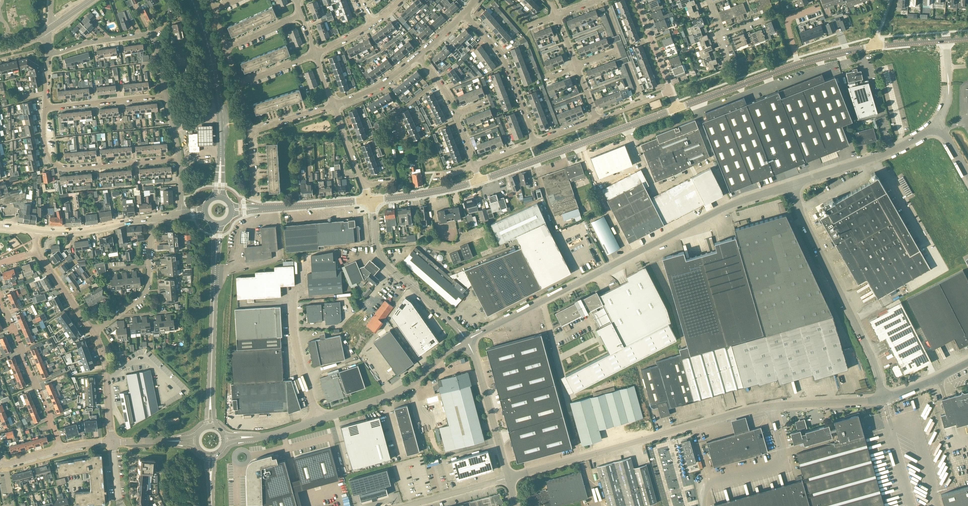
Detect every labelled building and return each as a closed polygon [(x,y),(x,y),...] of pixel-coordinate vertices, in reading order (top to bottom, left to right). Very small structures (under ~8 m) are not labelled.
[(346,0),(342,0),(336,2),(338,9),(348,5),(346,0)] [(414,2),(419,8),(422,11),(424,9),(421,6),(424,4),(421,0),(416,0),(414,2)] [(449,16),(454,12),(443,0),(442,2),(443,4),(448,9),(445,12),(449,16)] [(443,0),(454,12),(459,7),(454,2),(451,4),(448,0),(443,0)] [(530,9),(536,3),(532,0),(530,0),(526,5),(530,9)] [(661,9),(664,8),(663,5),(660,6),(657,0),(656,0),(647,3),(651,13),(661,9)] [(688,10),(698,7),(697,4),(696,4),(694,0),(693,0),(690,1),(685,3),(686,6),(688,10)] [(757,9),(771,4),(770,0),(761,0),(759,1),(760,4),(756,6),(757,9)] [(898,7),(901,7),(901,10),(908,11),(908,1),(904,0),(898,0),(898,7)] [(964,8),(967,8),(967,4),(967,0),(958,0),(958,8),(964,8)] [(309,3),(312,13),(316,11),(315,9),(319,7),(317,1),(309,3)] [(415,12),(419,8),(414,2),(410,6),(415,12)] [(540,8),(536,3),(530,9),(535,13),(540,8)] [(743,3),(737,5),(742,19),(745,18),(743,14),(746,13),(743,3)] [(773,10),(771,4),(757,9),(758,11),(762,10),(764,13),(773,10)] [(350,12),(348,5),(338,9),(340,15),(350,12)] [(629,11),(626,5),(619,8),(621,13),(629,11)] [(739,20),(742,19),(737,5),(731,8),(734,17),(738,16),(739,20)] [(415,16),(413,14),(415,12),(410,6),(405,10),(410,16),(411,16),(413,18),(415,16)] [(273,7),(258,13),(262,23),(277,16),(273,7)] [(316,11),(312,13),(314,19),(320,17),(322,16),(322,15),(321,12),(323,11),(322,9),(320,10),(319,7),(315,9),(316,11)] [(699,10),(698,7),(688,10),(691,18),(700,15),(698,10),(699,10)] [(152,18),(147,8),(142,10),(147,20),(152,18)] [(731,18),(734,17),(731,8),(725,10),(730,24),(732,23),(731,18)] [(122,12),(124,17),(121,18),(123,22),(121,22),(124,29),(130,27),(127,20),(129,19),(127,15),(130,14),(129,9),(122,12)] [(480,15),(484,20),(491,14),(486,9),(480,15)] [(668,13),(663,15),(661,9),(651,13),(655,22),(664,19),(670,17),(668,13)] [(406,20),(410,16),(405,10),(401,14),(402,15),(398,18),(403,24),(407,21),(406,20)] [(434,12),(432,10),(431,12),(432,13),(432,14),(441,23),(446,19),(442,14),(439,17),(435,11),(434,12)] [(596,10),(590,12),(593,20),(598,17),(596,10)] [(727,25),(730,24),(725,10),(718,12),(722,22),(725,20),(727,25)] [(631,16),(629,11),(621,13),(623,19),(631,16)] [(87,16),(82,21),(85,24),(84,25),(90,31),(95,26),(89,20),(90,20),(92,21),(96,17),(91,12),(87,16)] [(353,18),(350,12),(340,15),(343,22),(353,18)] [(587,22),(593,20),(590,12),(584,14),(587,22)] [(258,13),(243,20),(247,30),(262,23),(258,13)] [(430,16),(434,21),(432,23),(436,28),(441,23),(432,14),(430,16)] [(484,20),(488,25),(495,19),(491,14),(484,20)] [(584,14),(578,16),(581,24),(587,22),(584,14)] [(328,30),(325,22),(334,19),(333,15),(326,18),(321,20),(322,22),(316,24),(319,31),(322,29),(323,32),(328,31),(328,30)] [(576,26),(581,24),(578,16),(573,19),(576,26)] [(633,22),(631,16),(623,19),(625,25),(633,22)] [(835,18),(838,27),(841,26),(843,30),(849,28),(845,19),(841,20),(839,16),(835,18)] [(692,21),(694,26),(695,29),(703,26),(705,25),(702,17),(692,21)] [(488,25),(492,30),(499,24),(495,19),(488,25)] [(570,28),(576,26),(573,19),(567,21),(570,28)] [(668,28),(664,19),(655,22),(658,32),(668,28)] [(233,36),(247,30),(243,20),(228,27),(233,36)] [(420,21),(418,23),(428,35),(433,30),(429,26),(426,28),(420,21)] [(775,22),(772,23),(772,21),(765,23),(767,28),(764,29),(766,35),(767,36),(770,35),(770,34),(775,32),(774,29),(777,28),(775,22)] [(835,21),(826,24),(829,33),(835,31),(834,28),(837,27),(835,21)] [(184,22),(181,23),(181,22),(172,24),(175,35),(176,35),(177,38),(183,37),(182,30),(182,27),(185,26),(184,22)] [(392,22),(387,26),(391,32),(396,28),(392,22)] [(635,28),(633,22),(625,25),(628,31),(635,28)] [(85,35),(90,31),(84,25),(83,26),(80,23),(73,29),(77,34),(81,30),(85,35)] [(423,39),(428,35),(418,23),(415,25),(418,29),(421,32),(419,35),(423,39)] [(492,30),(496,34),(503,28),(499,24),(492,30)] [(821,25),(815,27),(818,35),(824,34),(821,25)] [(387,26),(382,29),(387,35),(391,32),(387,26)] [(689,27),(692,35),(707,29),(706,27),(703,27),(703,26),(695,29),(694,26),(689,27)] [(337,27),(328,30),(328,31),(323,32),(322,29),(319,31),(322,40),(330,37),(329,34),(333,33),(332,33),(334,32),(335,35),(339,33),(337,27)] [(551,27),(545,29),(548,37),(554,35),(551,27)] [(813,37),(818,35),(815,27),(810,29),(813,37)] [(496,34),(500,39),(507,33),(503,28),(496,34)] [(637,33),(635,28),(628,31),(630,36),(637,33)] [(289,31),(292,39),(300,37),(297,29),(289,31)] [(382,39),(387,35),(382,29),(377,33),(382,39)] [(465,29),(461,34),(465,39),(470,34),(465,29)] [(542,39),(548,37),(545,29),(539,31),(542,39)] [(695,42),(699,41),(698,38),(703,36),(702,34),(708,32),(707,29),(692,35),(695,42)] [(813,37),(810,29),(805,31),(808,39),(813,37)] [(769,40),(767,36),(766,35),(764,36),(762,30),(756,32),(760,42),(765,40),(765,41),(769,40)] [(536,41),(542,39),(539,31),(534,34),(536,41)] [(808,39),(805,31),(800,33),(803,41),(808,39)] [(675,46),(671,36),(669,32),(668,32),(663,34),(665,38),(661,40),(665,49),(675,46)] [(754,44),(760,42),(756,32),(750,34),(752,39),(750,40),(749,41),(751,44),(752,46),(755,45),(754,44)] [(377,43),(382,39),(377,33),(372,36),(377,43)] [(511,38),(507,33),(500,39),(505,44),(511,38)] [(640,39),(637,33),(630,36),(632,42),(640,39)] [(748,45),(751,44),(749,41),(750,40),(748,37),(746,38),(744,33),(738,35),(742,46),(747,44),(748,45)] [(461,43),(465,39),(461,34),(456,38),(461,43)] [(707,34),(703,36),(698,38),(699,41),(701,45),(711,41),(709,38),(708,39),(707,34)] [(738,35),(732,37),(734,42),(731,43),(734,50),(737,49),(736,48),(742,46),(738,35)] [(303,44),(300,37),(292,39),(295,47),(303,44)] [(515,48),(511,50),(513,56),(521,53),(518,45),(527,41),(524,37),(513,44),(515,48)] [(456,47),(461,43),(456,38),(451,42),(456,47)] [(606,38),(600,40),(603,48),(609,46),(609,44),(611,44),(609,39),(607,39),(606,38)] [(369,39),(363,42),(367,48),(373,46),(369,39)] [(600,40),(595,42),(598,50),(603,48),(600,40)] [(409,41),(404,45),(409,51),(414,47),(409,41)] [(701,45),(702,50),(704,53),(708,51),(712,50),(711,45),(712,45),(711,41),(701,45)] [(363,42),(358,44),(362,51),(367,48),(363,42)] [(595,42),(589,45),(592,52),(598,50),(595,42)] [(358,44),(353,47),(357,54),(362,51),(358,44)] [(287,45),(272,51),(275,61),(291,55),(287,45)] [(404,45),(399,49),(404,55),(409,51),(404,45)] [(442,50),(441,51),(446,56),(451,52),(446,46),(446,47),(445,45),(442,48),(444,49),(442,50)] [(473,50),(477,56),(485,51),(481,45),(473,50)] [(589,45),(584,47),(586,54),(592,52),(589,45)] [(634,48),(637,54),(644,51),(642,45),(634,48)] [(388,54),(391,57),(389,58),(393,63),(395,62),(400,58),(395,52),(392,48),(390,46),(387,47),(390,52),(388,54)] [(678,55),(675,46),(665,49),(668,59),(678,55)] [(349,58),(351,57),(357,54),(353,47),(347,50),(350,54),(348,55),(349,58)] [(584,47),(578,49),(580,56),(586,54),(584,47)] [(455,51),(461,58),(461,57),(466,53),(464,51),(461,53),(457,48),(454,50),(455,51)] [(399,49),(395,52),(400,58),(404,55),(399,49)] [(710,56),(716,53),(715,51),(709,53),(708,51),(704,53),(702,50),(698,51),(701,59),(710,56)] [(260,66),(275,61),(272,51),(256,57),(260,66)] [(442,60),(446,56),(441,51),(437,55),(442,60)] [(460,58),(461,58),(455,51),(452,53),(457,58),(456,58),(458,60),(460,58)] [(477,56),(481,61),(488,56),(485,51),(477,56)] [(637,54),(639,59),(646,57),(644,51),(637,54)] [(89,52),(81,55),(83,62),(91,60),(89,52)] [(467,53),(466,53),(461,57),(464,61),(470,56),(467,53)] [(523,59),(521,53),(513,56),(515,62),(523,59)] [(77,56),(72,57),(75,64),(81,63),(82,64),(84,64),(83,62),(81,55),(77,56)] [(329,58),(331,64),(339,61),(337,55),(329,58)] [(437,64),(442,60),(437,55),(432,59),(437,64)] [(562,55),(556,57),(559,65),(565,63),(562,55)] [(682,65),(678,55),(668,59),(672,69),(682,65)] [(481,61),(485,66),(492,61),(488,56),(481,61)] [(711,60),(710,56),(701,59),(704,67),(708,65),(707,62),(711,60)] [(72,57),(64,59),(66,67),(75,64),(72,57)] [(245,72),(260,66),(256,57),(241,62),(245,72)] [(556,57),(550,59),(553,67),(559,65),(556,57)] [(639,59),(641,65),(648,62),(646,57),(639,59)] [(18,58),(19,60),(21,70),(26,69),(28,70),(33,61),(27,58),(21,60),(20,58),(18,58)] [(389,58),(388,59),(387,59),(382,62),(387,69),(392,65),(391,64),(393,63),(389,58)] [(7,63),(2,64),(2,62),(0,63),(3,74),(19,70),(17,59),(15,60),(15,61),(10,62),(10,61),(7,61),(7,63)] [(527,61),(525,62),(523,59),(515,62),(517,68),(525,65),(525,64),(528,64),(527,61)] [(547,69),(553,67),(550,59),(544,62),(547,69)] [(716,59),(711,60),(707,62),(708,65),(710,70),(720,66),(718,62),(717,63),(716,59)] [(618,68),(617,66),(619,65),(617,61),(615,61),(615,60),(609,63),(612,70),(618,68)] [(38,75),(41,74),(42,74),(41,72),(40,72),(39,65),(33,61),(28,70),(30,71),(31,76),(30,76),(38,75)] [(341,67),(339,61),(331,64),(333,70),(341,67)] [(484,70),(486,68),(489,71),(496,66),(492,61),(485,66),(482,67),(484,70)] [(382,62),(377,66),(382,72),(387,69),(382,62)] [(641,65),(643,71),(650,68),(648,62),(641,65)] [(609,63),(603,65),(606,72),(612,70),(609,63)] [(528,70),(525,65),(517,68),(520,73),(528,70)] [(601,74),(606,72),(603,65),(598,67),(601,74)] [(686,74),(686,75),(682,65),(672,69),(676,78),(684,75),(685,78),(687,77),(687,75),(686,74)] [(377,76),(382,72),(377,66),(373,69),(377,76)] [(343,72),(341,67),(333,70),(335,75),(343,72)] [(595,76),(601,74),(598,67),(592,69),(595,76)] [(447,73),(451,78),(462,70),(460,68),(455,71),(453,69),(447,73)] [(464,73),(463,73),(467,70),(465,68),(462,70),(451,78),(454,83),(458,81),(459,82),(460,81),(461,83),(463,82),(466,81),(466,80),(472,78),(473,77),(470,74),(469,75),(470,75),(460,79),(459,76),(464,73)] [(643,71),(645,77),(653,74),(650,68),(643,71)] [(868,82),(864,83),(863,83),(862,79),(863,79),(861,71),(857,71),(857,68),(852,69),(852,71),(846,72),(848,83),(847,84),(849,85),(859,117),(877,113),(868,82)] [(373,79),(377,76),(373,69),(368,73),(367,71),(363,73),(368,80),(371,77),(373,79)] [(589,79),(593,77),(595,84),(592,86),(593,88),(599,86),(598,83),(595,76),(592,69),(586,71),(589,79)] [(305,73),(307,81),(315,78),(312,70),(305,73)] [(530,76),(528,70),(520,73),(522,79),(530,76)] [(417,71),(412,75),(417,81),(422,78),(417,71)] [(345,78),(343,72),(335,75),(337,81),(345,78)] [(490,75),(493,81),(501,78),(499,72),(490,75)] [(645,77),(647,82),(655,80),(653,74),(645,77)] [(708,119),(703,121),(729,191),(849,144),(841,125),(852,121),(834,77),(824,81),(822,74),(747,104),(744,97),(705,112),(708,119)] [(413,85),(417,81),(412,75),(407,79),(413,85)] [(532,82),(530,76),(522,79),(524,85),(532,82)] [(570,77),(564,80),(567,88),(573,86),(570,77)] [(318,86),(315,78),(307,81),(310,89),(318,86)] [(347,84),(345,78),(337,81),(339,87),(347,84)] [(503,84),(501,78),(493,81),(495,87),(503,84)] [(408,89),(413,85),(407,79),(403,82),(408,89)] [(564,80),(558,82),(561,90),(567,88),(564,80)] [(655,80),(647,82),(650,88),(657,85),(655,80)] [(403,92),(408,89),(403,82),(398,86),(403,92)] [(556,92),(561,90),(558,82),(552,84),(556,92)] [(349,90),(347,84),(339,87),(341,92),(349,90)] [(495,87),(497,93),(505,90),(503,84),(495,87)] [(552,84),(546,86),(549,95),(556,92),(552,84)] [(886,84),(883,84),(892,133),(894,135),(905,133),(902,129),(902,124),(902,123),(900,123),(899,120),(897,120),(895,118),(894,111),(897,108),(900,108),(896,107),(897,104),(896,103),(899,102),(899,105),(900,105),(903,109),(899,89),(897,89),(896,96),(893,93),(891,92),(891,90),(889,89),(886,85),(886,84)] [(398,96),(403,92),(398,86),(393,90),(398,96)] [(482,87),(476,89),(479,98),(485,95),(482,87)] [(626,89),(625,89),(624,87),(619,89),(620,91),(623,99),(629,97),(626,89)] [(300,89),(284,94),(288,104),(303,99),(300,89)] [(473,100),(479,98),(476,89),(470,92),(473,100)] [(497,93),(499,99),(508,96),(505,90),(497,93)] [(461,105),(467,102),(464,94),(463,91),(457,93),(458,96),(461,105)] [(528,94),(530,100),(538,97),(536,91),(528,94)] [(620,91),(614,93),(617,101),(623,99),(620,91)] [(470,92),(464,94),(467,102),(473,100),(470,92)] [(389,93),(383,96),(388,103),(393,100),(389,93)] [(433,93),(427,95),(426,93),(424,95),(425,97),(424,97),(425,100),(426,99),(428,102),(435,98),(433,93)] [(614,93),(609,95),(611,103),(617,101),(614,93)] [(272,109),(288,104),(284,94),(269,99),(272,109)] [(609,95),(603,98),(606,105),(611,103),(609,95)] [(382,106),(388,103),(383,96),(378,99),(382,106)] [(499,99),(502,105),(510,102),(508,96),(499,99)] [(540,103),(538,97),(530,100),(532,106),(540,103)] [(428,102),(431,107),(438,104),(435,98),(428,102)] [(600,107),(606,105),(603,98),(597,100),(600,107)] [(257,114),(272,109),(269,99),(254,104),(257,114)] [(377,109),(382,106),(378,99),(373,102),(377,109)] [(659,99),(648,103),(650,108),(661,104),(659,99)] [(372,112),(377,109),(373,102),(368,105),(372,112)] [(512,108),(510,102),(502,105),(504,111),(512,108)] [(542,109),(540,103),(532,106),(534,112),(542,109)] [(431,107),(433,113),(441,109),(438,104),(431,107)] [(581,106),(575,108),(578,116),(584,114),(581,106)] [(572,118),(578,116),(575,108),(569,110),(572,118)] [(349,112),(351,118),(359,115),(357,109),(349,112)] [(433,113),(436,118),(444,114),(441,109),(433,113)] [(490,109),(484,111),(487,119),(493,117),(490,109)] [(534,112),(536,118),(545,115),(542,109),(534,112)] [(401,113),(403,119),(411,115),(408,110),(401,113)] [(566,120),(572,118),(569,110),(563,112),(566,120)] [(481,122),(487,119),(484,111),(478,113),(481,122)] [(560,123),(566,120),(563,112),(557,115),(560,123)] [(475,124),(481,122),(478,113),(472,116),(475,124)] [(506,116),(508,122),(516,119),(514,113),(506,116)] [(446,120),(444,114),(436,118),(439,124),(446,120)] [(361,121),(359,115),(351,118),(353,123),(361,121)] [(413,121),(411,115),(403,119),(406,124),(413,121)] [(536,118),(539,124),(547,121),(545,115),(536,118)] [(476,126),(475,124),(472,116),(466,118),(470,129),(476,126)] [(519,125),(516,119),(508,122),(510,128),(519,125)] [(656,135),(657,138),(640,145),(655,182),(677,174),(709,157),(695,120),(656,135)] [(363,126),(361,121),(353,123),(355,129),(363,126)] [(415,126),(413,121),(406,124),(408,130),(415,126)] [(549,127),(547,121),(539,124),(541,130),(549,127)] [(521,130),(519,125),(510,128),(513,133),(521,130)] [(212,126),(197,126),(197,133),(197,142),(196,142),(197,146),(199,146),(213,146),(212,126)] [(365,132),(363,126),(355,129),(357,135),(365,132)] [(418,132),(415,126),(408,130),(410,135),(418,132)] [(441,129),(443,135),(451,132),(449,126),(441,129)] [(877,141),(873,127),(855,132),(858,146),(877,141)] [(523,136),(521,130),(513,133),(515,140),(523,136)] [(368,134),(366,135),(365,132),(357,135),(359,141),(369,137),(368,134)] [(420,138),(418,132),(410,135),(413,141),(420,138)] [(453,138),(451,132),(443,135),(445,141),(453,138)] [(197,133),(192,133),(192,134),(189,134),(189,152),(199,151),(199,146),(197,146),(196,142),(197,142),(197,133)] [(500,136),(494,138),(497,146),(504,144),(500,136)] [(455,143),(453,138),(445,141),(447,146),(455,143)] [(494,138),(488,140),(491,148),(497,146),(494,138)] [(488,140),(482,142),(486,151),(491,148),(488,140)] [(479,153),(486,151),(482,142),(476,145),(479,153)] [(267,143),(268,160),(279,159),(278,143),(267,143)] [(361,146),(363,152),(371,149),(369,143),(361,146)] [(458,149),(455,143),(447,146),(450,152),(458,149)] [(626,144),(591,157),(599,178),(634,164),(626,144)] [(373,155),(371,149),(363,152),(365,158),(373,155)] [(450,152),(452,157),(460,154),(458,149),(450,152)] [(450,161),(453,160),(454,163),(462,160),(460,154),(452,157),(449,158),(450,161)] [(375,160),(373,155),(365,158),(367,163),(375,160)] [(268,160),(269,176),(280,175),(279,159),(268,160)] [(377,166),(375,160),(367,163),(369,169),(377,166)] [(415,163),(408,164),(409,169),(412,168),(413,174),(412,174),(414,186),(423,185),(421,173),(416,174),(415,163)] [(581,214),(570,182),(585,177),(580,163),(541,176),(555,216),(562,214),(564,220),(581,214)] [(380,172),(377,166),(369,169),(372,175),(380,172)] [(641,169),(602,189),(604,193),(610,206),(615,215),(621,227),(629,243),(630,242),(641,237),(672,221),(704,205),(710,201),(724,195),(723,195),(710,168),(656,195),(651,198),(650,196),(645,187),(649,185),(641,169)] [(42,172),(43,177),(50,176),(50,175),(55,174),(54,169),(49,170),(49,171),(42,172)] [(521,186),(530,184),(528,171),(519,173),(521,186)] [(931,269),(878,177),(875,172),(870,175),(873,179),(873,180),(834,202),(832,199),(823,204),(825,207),(829,214),(820,219),(858,285),(866,280),(877,299),(931,269)] [(281,191),(280,175),(269,176),(270,192),(281,191)] [(514,192),(519,190),(517,184),(519,183),(516,175),(509,177),(514,192)] [(63,183),(67,183),(66,176),(60,176),(60,180),(57,180),(57,182),(59,190),(60,194),(63,193),(61,185),(64,185),(63,183)] [(906,196),(912,193),(903,176),(898,179),(906,196)] [(18,181),(17,177),(9,178),(11,185),(15,184),(15,182),(18,181)] [(43,193),(59,190),(57,182),(54,183),(55,189),(43,190),(43,193)] [(150,202),(150,196),(150,193),(155,193),(154,186),(153,186),(147,187),(143,187),(144,196),(146,196),(146,203),(145,203),(145,211),(151,211),(151,202),(150,202)] [(0,189),(0,195),(3,194),(9,193),(8,189),(7,187),(6,187),(2,189),(0,189)] [(163,190),(164,196),(172,196),(171,189),(168,190),(168,187),(160,187),(160,190),(163,190)] [(537,199),(543,197),(540,189),(536,190),(532,191),(533,200),(537,199)] [(3,204),(11,202),(18,215),(18,220),(24,221),(23,222),(29,222),(31,208),(32,200),(25,199),(26,192),(23,192),(19,194),(18,190),(10,191),(11,195),(2,198),(3,204)] [(103,190),(103,193),(105,203),(104,203),(107,220),(112,219),(110,205),(108,192),(108,190),(103,190)] [(492,212),(493,214),(499,212),(498,210),(507,208),(504,197),(498,199),(496,194),(488,196),(490,203),(489,203),(492,212)] [(127,210),(127,214),(134,214),(134,207),(134,203),(126,203),(126,198),(122,199),(123,210),(127,210)] [(468,211),(469,214),(473,213),(472,210),(478,208),(477,205),(475,205),(474,198),(465,201),(467,208),(468,211)] [(104,201),(99,201),(100,206),(98,206),(99,212),(100,221),(107,220),(104,203),(104,201)] [(62,218),(60,211),(60,208),(57,208),(56,202),(53,202),(54,208),(54,211),(56,211),(57,212),(58,217),(56,217),(56,225),(62,226),(62,218)] [(415,247),(403,262),(455,307),(465,295),(463,293),(466,290),(454,279),(456,278),(468,288),(472,284),(488,315),(560,278),(535,228),(546,222),(537,203),(491,224),(500,243),(516,236),(521,248),(510,252),(509,250),(486,259),(487,261),(449,276),(415,247)] [(420,207),(422,219),(423,225),(429,224),(427,206),(420,207)] [(452,208),(455,220),(461,218),(459,207),(452,208)] [(50,215),(50,225),(56,225),(56,217),(54,217),(54,213),(54,211),(54,208),(46,208),(46,209),(47,215),(50,215)] [(406,222),(406,225),(406,224),(406,227),(411,226),(411,224),(412,224),(411,216),(412,216),(413,215),(413,214),(413,213),(413,212),(412,211),(411,211),(411,208),(404,208),(405,217),(406,222)] [(450,221),(455,220),(452,208),(448,209),(437,211),(440,223),(450,221)] [(483,223),(489,221),(486,208),(479,210),(479,211),(478,211),(481,221),(482,220),(483,223)] [(394,209),(384,210),(385,218),(386,227),(387,230),(389,230),(392,229),(392,226),(396,225),(395,217),(394,209)] [(75,217),(72,217),(72,225),(81,225),(80,212),(75,213),(75,217)] [(97,214),(86,215),(87,225),(98,223),(97,214)] [(471,214),(466,216),(470,228),(475,227),(471,214)] [(679,349),(680,354),(656,361),(657,365),(641,370),(652,407),(654,408),(658,407),(661,417),(670,414),(667,405),(669,405),(669,406),(757,380),(758,384),(777,378),(779,383),(812,373),(814,378),(848,369),(832,315),(786,214),(735,229),(741,252),(740,252),(736,237),(714,243),(716,250),(686,259),(684,252),(662,258),(688,346),(679,349)] [(589,226),(592,225),(607,254),(620,248),(604,216),(591,222),(590,219),(586,221),(589,226)] [(346,242),(355,242),(360,242),(360,236),(354,236),(353,226),(355,226),(355,219),(348,220),(348,221),(344,221),(344,220),(284,225),(287,252),(319,249),(319,245),(346,243),(346,242)] [(143,233),(142,233),(141,226),(127,227),(127,235),(137,235),(137,241),(144,241),(143,233)] [(272,258),(271,251),(278,250),(276,226),(261,227),(262,245),(244,247),(246,262),(254,261),(264,260),(272,258)] [(165,228),(166,234),(162,234),(162,237),(178,236),(177,231),(172,231),(171,227),(165,228)] [(124,228),(116,229),(119,244),(127,243),(124,228)] [(108,250),(107,247),(105,237),(103,238),(99,239),(101,249),(95,250),(96,255),(102,254),(102,251),(108,250)] [(114,249),(113,244),(112,237),(108,237),(105,237),(107,247),(109,247),(110,251),(109,251),(110,254),(112,253),(112,252),(118,251),(117,248),(114,249)] [(473,241),(476,246),(484,242),(481,237),(473,241)] [(88,240),(81,241),(82,249),(89,248),(88,240)] [(75,250),(82,249),(81,241),(74,242),(75,250)] [(468,243),(460,246),(465,260),(473,257),(468,243)] [(55,263),(59,260),(60,261),(65,258),(61,253),(59,251),(60,251),(59,244),(50,246),(51,252),(52,252),(52,255),(50,256),(55,263)] [(133,261),(133,259),(134,259),(132,250),(125,252),(126,260),(127,260),(127,262),(133,261)] [(462,261),(457,251),(450,254),(454,264),(462,261)] [(173,253),(173,255),(170,255),(170,253),(164,254),(164,258),(160,259),(160,261),(176,260),(176,257),(179,256),(180,255),(180,252),(173,253)] [(67,261),(64,263),(58,267),(62,273),(68,268),(66,265),(74,259),(70,255),(65,258),(67,261)] [(364,266),(374,275),(380,267),(370,258),(364,266)] [(311,262),(312,273),(307,273),(309,295),(343,293),(341,271),(337,272),(336,260),(311,262)] [(356,261),(342,267),(351,288),(357,285),(356,282),(360,281),(358,284),(362,287),(369,279),(374,284),(379,279),(374,275),(364,266),(362,267),(359,268),(356,261)] [(22,266),(23,270),(21,270),(23,276),(34,273),(34,275),(32,275),(33,278),(38,276),(36,271),(33,272),(32,268),(31,269),(29,263),(22,266)] [(70,273),(65,277),(69,282),(77,276),(81,274),(82,273),(78,268),(81,266),(79,263),(78,263),(70,269),(72,272),(71,273),(70,273)] [(294,265),(274,266),(275,271),(255,272),(255,276),(236,277),(237,299),(281,296),(281,286),(295,285),(294,265)] [(596,292),(556,312),(562,324),(582,313),(583,314),(587,312),(587,311),(591,309),(599,326),(596,328),(599,333),(600,333),(610,353),(566,375),(574,391),(676,339),(668,323),(670,322),(666,308),(645,267),(626,276),(628,280),(598,296),(596,292)] [(17,279),(16,275),(13,268),(8,270),(10,277),(12,277),(13,280),(17,279)] [(9,281),(8,278),(10,277),(8,270),(2,272),(4,279),(5,282),(9,281)] [(963,270),(906,299),(932,349),(954,338),(959,348),(967,343),(967,281),(963,270)] [(82,273),(81,274),(85,279),(89,276),(85,271),(84,271),(82,273)] [(136,271),(134,271),(136,287),(140,286),(140,281),(143,281),(142,276),(139,276),(137,277),(136,271)] [(108,285),(107,286),(107,289),(109,290),(116,289),(114,273),(112,274),(112,279),(110,280),(110,285),(108,285)] [(40,285),(42,284),(42,285),(49,281),(46,276),(39,280),(32,283),(34,288),(40,286),(40,285)] [(78,284),(76,281),(79,279),(77,276),(69,282),(73,288),(78,284)] [(40,292),(46,291),(53,286),(49,281),(42,285),(43,286),(38,287),(40,292)] [(98,305),(96,302),(107,297),(101,287),(84,297),(89,306),(92,305),(93,308),(98,305)] [(362,294),(366,297),(372,290),(368,287),(362,294)] [(9,298),(11,301),(16,299),(13,291),(7,294),(9,298)] [(37,302),(46,299),(45,294),(41,295),(41,294),(35,295),(37,302)] [(175,303),(174,299),(176,299),(176,294),(160,295),(160,297),(166,297),(166,303),(170,303),(175,303)] [(57,296),(48,300),(51,306),(60,302),(57,296)] [(391,316),(419,355),(439,341),(411,301),(405,297),(391,316)] [(19,306),(16,299),(11,301),(12,304),(13,308),(19,306)] [(323,321),(322,320),(325,319),(326,324),(338,324),(341,320),(340,301),(324,302),(325,308),(322,308),(321,304),(306,305),(308,322),(323,321)] [(387,324),(382,321),(384,318),(385,318),(393,307),(385,301),(374,315),(367,325),(379,334),(387,324)] [(54,305),(58,312),(63,309),(60,302),(54,305)] [(885,338),(897,362),(891,365),(890,369),(895,377),(898,378),(907,374),(907,372),(912,370),(913,371),(931,362),(901,302),(887,309),(888,311),(869,321),(879,341),(885,338)] [(284,381),(283,368),(284,368),(285,367),(285,364),(284,363),(282,363),(281,336),(282,336),(281,306),(235,309),(237,339),(237,349),(231,350),(234,384),(231,384),(232,399),(233,399),(233,409),(235,409),(235,414),(288,411),(289,413),(301,409),(292,380),(284,381)] [(56,317),(57,317),(60,322),(68,316),(64,311),(65,311),(64,311),(56,317)] [(22,312),(16,315),(18,319),(19,322),(25,319),(28,318),(31,317),(30,314),(27,316),(26,315),(23,316),(22,312)] [(68,316),(60,322),(63,326),(71,321),(68,316)] [(150,331),(152,331),(152,327),(150,327),(149,321),(147,322),(146,316),(144,316),(146,332),(150,331)] [(28,326),(26,322),(32,320),(31,317),(28,318),(25,319),(19,322),(21,325),(20,325),(22,329),(28,326)] [(71,321),(63,326),(67,331),(75,325),(71,321)] [(75,325),(67,331),(70,336),(78,330),(75,325)] [(32,328),(29,330),(28,326),(22,329),(23,333),(24,333),(25,336),(31,333),(34,332),(37,331),(36,328),(33,330),(32,328)] [(81,335),(78,330),(70,336),(74,340),(81,335)] [(390,330),(374,342),(398,374),(414,362),(390,330)] [(31,333),(25,336),(26,339),(28,343),(34,341),(31,333)] [(340,335),(332,337),(332,334),(330,334),(330,337),(326,338),(325,333),(320,334),(321,339),(308,341),(311,354),(310,354),(311,357),(312,357),(313,366),(321,364),(345,360),(341,339),(342,338),(342,336),(341,337),(340,335)] [(487,349),(518,462),(572,447),(541,334),(487,349)] [(77,348),(87,345),(85,339),(85,340),(76,343),(76,342),(76,343),(78,348),(77,348)] [(3,348),(5,353),(11,350),(10,346),(9,346),(8,343),(2,345),(0,346),(0,349),(3,348)] [(87,345),(77,348),(79,354),(88,351),(87,345)] [(32,353),(34,357),(49,350),(48,348),(38,352),(36,347),(30,350),(32,353)] [(370,348),(360,355),(378,380),(388,372),(370,348)] [(42,361),(41,357),(50,353),(49,350),(34,357),(35,360),(36,363),(42,361)] [(88,351),(79,354),(81,359),(90,356),(88,351)] [(90,356),(81,359),(83,365),(92,361),(90,356)] [(8,359),(11,366),(17,364),(15,360),(16,360),(14,357),(8,359)] [(38,367),(40,371),(52,366),(54,365),(53,362),(44,366),(42,361),(36,363),(38,367)] [(94,367),(92,361),(83,365),(85,370),(94,367)] [(18,367),(17,364),(11,366),(14,373),(20,371),(18,367)] [(331,375),(320,378),(326,396),(328,401),(329,401),(329,402),(351,394),(351,392),(366,387),(358,365),(339,372),(331,374),(331,375)] [(53,370),(52,366),(40,371),(41,374),(42,378),(48,376),(47,372),(53,370)] [(123,392),(119,393),(121,405),(126,428),(158,410),(150,370),(126,374),(127,383),(129,391),(123,392)] [(14,373),(17,380),(23,378),(21,375),(20,371),(14,373)] [(467,373),(438,381),(438,382),(433,386),(435,394),(441,392),(441,393),(470,386),(467,373)] [(84,384),(84,385),(95,384),(94,376),(94,377),(83,378),(84,384)] [(23,378),(17,380),(14,381),(11,383),(12,385),(18,383),(20,388),(26,385),(24,381),(23,378)] [(51,382),(45,384),(47,388),(48,392),(54,389),(58,388),(60,387),(60,386),(63,385),(62,383),(59,384),(56,385),(53,386),(51,382)] [(634,385),(571,403),(583,445),(592,442),(589,432),(643,417),(634,385)] [(441,393),(449,425),(440,427),(446,451),(485,441),(470,386),(441,393)] [(54,389),(48,392),(50,395),(49,395),(51,399),(57,396),(54,389)] [(22,394),(25,401),(31,399),(30,395),(28,391),(22,394)] [(964,393),(962,392),(961,394),(941,399),(942,403),(941,405),(942,409),(943,410),(944,414),(940,415),(944,427),(956,424),(956,427),(967,423),(967,392),(964,393)] [(59,401),(57,396),(51,399),(53,402),(54,406),(66,401),(65,398),(59,401)] [(63,410),(61,406),(73,401),(72,398),(66,401),(54,406),(55,409),(57,413),(63,410)] [(33,402),(31,399),(25,401),(28,408),(34,406),(33,402)] [(3,407),(1,403),(0,404),(0,412),(4,411),(4,410),(9,409),(7,405),(3,407)] [(407,405),(395,408),(407,455),(420,452),(407,405)] [(28,408),(30,413),(21,417),(22,419),(37,413),(36,410),(34,406),(28,408)] [(39,416),(37,413),(22,419),(24,424),(28,423),(27,422),(33,419),(34,423),(40,420),(39,416)] [(864,435),(859,419),(858,414),(834,421),(840,441),(796,454),(811,505),(884,505),(864,435)] [(391,459),(380,417),(341,427),(353,469),(391,459)] [(15,420),(9,422),(7,418),(1,420),(4,427),(10,425),(16,422),(15,420)] [(79,434),(76,423),(70,425),(73,435),(79,434)] [(64,427),(67,437),(73,435),(70,425),(64,427)] [(832,437),(829,425),(805,431),(804,427),(799,428),(800,430),(790,433),(794,444),(803,441),(804,445),(832,437)] [(762,432),(761,427),(707,442),(714,467),(768,452),(762,432)] [(46,436),(39,438),(40,445),(48,443),(46,436)] [(39,438),(31,440),(33,447),(40,445),(39,438)] [(11,453),(18,451),(17,444),(13,445),(12,442),(11,442),(11,439),(8,440),(8,443),(9,446),(11,453)] [(681,442),(687,465),(696,463),(690,439),(687,440),(681,442)] [(31,440),(24,442),(25,449),(33,447),(31,440)] [(18,451),(25,449),(24,442),(17,444),(18,451)] [(331,448),(294,458),(301,484),(338,474),(331,448)] [(452,460),(457,480),(493,469),(493,467),(492,463),(488,450),(452,460)] [(104,493),(106,493),(106,490),(104,490),(101,454),(90,455),(90,457),(56,463),(58,473),(56,474),(57,476),(88,471),(89,473),(90,488),(90,491),(73,492),(73,495),(75,495),(76,505),(105,503),(104,493)] [(247,476),(248,505),(297,505),(285,460),(278,462),(277,457),(273,458),(272,454),(255,459),(253,459),(252,460),(251,461),(250,461),(250,462),(249,463),(248,465),(247,466),(247,469),(247,476)] [(646,464),(634,468),(631,457),(597,467),(608,505),(644,505),(657,503),(646,464)] [(139,472),(140,473),(148,473),(153,473),(154,460),(139,459),(139,463),(140,463),(140,468),(139,468),(139,472)] [(51,473),(49,465),(43,466),(46,479),(49,478),(48,474),(51,473)] [(44,480),(46,479),(43,466),(37,468),(40,477),(43,476),(44,480)] [(38,483),(37,481),(36,477),(40,477),(37,468),(31,470),(35,482),(35,484),(38,483)] [(387,469),(350,479),(354,494),(359,493),(361,501),(389,494),(387,485),(392,484),(387,469)] [(32,483),(35,482),(31,470),(24,471),(27,480),(31,479),(32,483)] [(654,470),(662,499),(664,500),(664,501),(665,505),(667,505),(666,504),(666,502),(667,503),(670,503),(669,500),(671,497),(671,493),(673,490),(675,490),(677,487),(681,489),(679,492),(683,492),(682,490),(681,490),(683,486),(682,486),(682,482),(669,482),(666,481),(667,479),(665,479),(664,476),(660,474),(660,470),(654,470)] [(22,481),(27,480),(24,471),(18,473),(21,486),(23,485),(22,481)] [(588,498),(581,471),(545,481),(548,490),(546,491),(546,489),(540,491),(541,492),(537,493),(534,492),(531,493),(528,496),(527,499),(528,503),(531,505),(534,505),(537,505),(540,502),(542,504),(544,503),(544,505),(559,505),(588,498)] [(18,473),(12,475),(14,483),(17,482),(18,487),(21,486),(18,473)] [(66,483),(65,477),(55,480),(57,485),(66,483)] [(803,481),(716,505),(810,505),(803,481)] [(940,493),(943,505),(967,505),(967,486),(957,489),(940,493)] [(500,493),(464,503),(463,502),(453,505),(454,505),(503,505),(500,493)] [(67,498),(63,499),(62,495),(60,496),(62,505),(69,505),(67,498)] [(55,501),(52,502),(51,498),(48,499),(50,505),(56,505),(55,501)]
